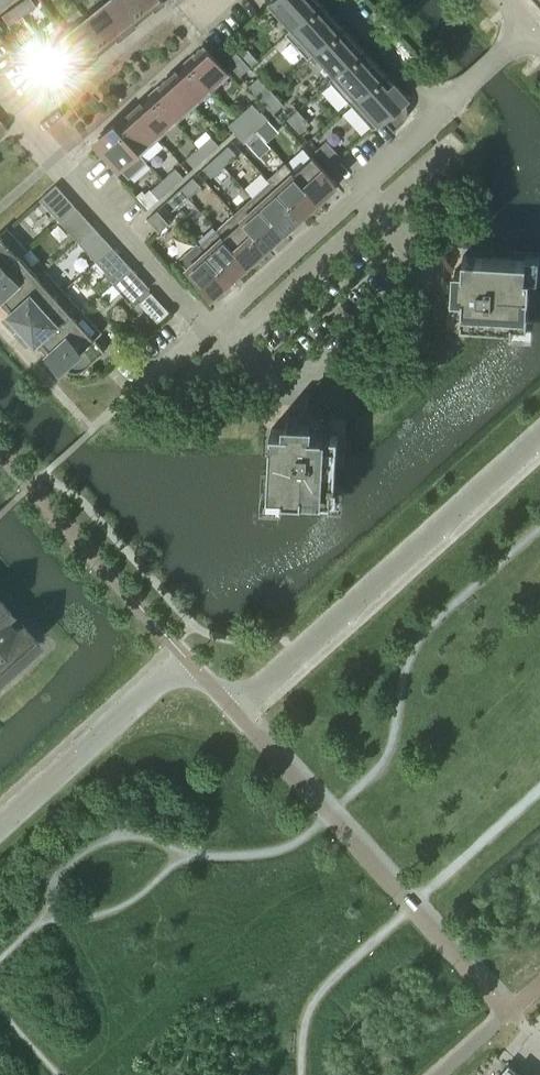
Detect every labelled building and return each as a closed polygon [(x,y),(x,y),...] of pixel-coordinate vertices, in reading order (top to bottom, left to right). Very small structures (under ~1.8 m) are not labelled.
[(13,0),(0,0),(0,9),(13,0)] [(17,5),(24,15),(37,6),(33,0),(24,0),(17,5)] [(134,0),(111,0),(107,4),(128,31),(147,16),(134,0)] [(147,16),(166,1),(165,0),(134,0),(147,16)] [(322,2),(321,0),(276,0),(273,2),(295,27),(322,2)] [(322,2),(295,27),(287,34),(308,58),(316,50),(344,25),(322,2)] [(128,31),(107,4),(88,19),(110,46),(128,31)] [(24,15),(17,5),(3,15),(10,25),(24,15)] [(110,46),(88,19),(70,33),(92,60),(110,46)] [(344,25),(316,50),(337,74),(365,49),(344,25)] [(70,33),(51,49),(72,76),(73,75),(92,60),(70,33)] [(51,49),(45,41),(25,57),(54,93),(74,76),(73,75),(72,76),(51,49)] [(186,62),(210,88),(228,71),(204,45),(186,62)] [(365,49),(337,74),(330,80),(351,104),(386,72),(365,49)] [(241,76),(251,67),(237,51),(227,60),(241,76)] [(186,62),(168,78),(192,104),(210,88),(186,62)] [(386,72),(351,104),(373,128),(384,118),(394,130),(404,122),(405,120),(406,118),(407,116),(408,113),(408,112),(408,110),(408,107),(407,105),(406,102),(404,100),(408,97),(386,72)] [(262,99),(272,90),(259,76),(249,85),(262,99)] [(168,78),(151,94),(174,120),(192,104),(168,78)] [(272,90),(262,99),(274,113),(284,104),(272,90)] [(174,120),(151,94),(133,110),(156,136),(174,120)] [(260,112),(261,111),(253,103),(241,114),(249,123),(249,122),(261,112),(260,112)] [(288,118),(300,132),(310,124),(298,109),(288,118)] [(133,110),(116,125),(115,126),(139,151),(156,136),(133,110)] [(262,111),(261,111),(260,112),(261,112),(249,122),(257,131),(258,130),(270,120),(262,111)] [(249,123),(241,114),(229,125),(237,133),(249,123)] [(8,129),(1,120),(0,121),(0,136),(8,129)] [(270,120),(258,130),(269,142),(280,131),(270,120)] [(249,122),(249,123),(237,133),(245,142),(257,131),(249,122)] [(115,126),(116,125),(115,124),(96,141),(129,178),(148,162),(115,126)] [(200,147),(208,156),(220,145),(212,136),(200,147)] [(316,149),(331,166),(342,156),(327,140),(316,149)] [(229,145),(216,157),(224,165),(237,154),(229,145)] [(208,156),(200,147),(187,158),(195,167),(208,156)] [(313,156),(294,173),(321,202),(331,193),(329,190),(337,183),(313,156)] [(224,165),(216,157),(204,168),(211,177),(224,165)] [(268,179),(270,181),(301,215),(308,209),(311,212),(321,202),(294,173),(286,163),(268,179)] [(163,179),(172,188),(184,177),(176,168),(163,179)] [(181,189),(189,197),(202,186),(194,177),(181,189)] [(172,188),(163,179),(151,190),(159,199),(172,188)] [(270,181),(253,197),(286,234),(296,225),(294,222),(301,215),(270,181)] [(47,208),(64,193),(56,184),(39,200),(47,208)] [(189,197),(181,189),(169,200),(176,208),(189,197)] [(286,234),(253,197),(235,213),(266,247),(273,241),(276,243),(286,234)] [(169,223),(157,210),(147,219),(159,232),(169,223)] [(218,229),(251,266),(261,257),(258,254),(266,247),(235,213),(218,229)] [(78,241),(94,226),(86,217),(70,232),(78,241)] [(94,226),(78,241),(85,249),(102,234),(94,226)] [(21,256),(28,250),(8,227),(0,235),(0,273),(20,255),(21,256)] [(218,229),(200,245),(230,279),(238,272),(240,275),(251,266),(218,229)] [(230,279),(200,245),(198,243),(179,259),(215,299),(226,289),(223,286),(230,279)] [(21,256),(20,255),(0,273),(0,298),(2,296),(8,303),(38,276),(38,275),(21,256)] [(463,285),(461,322),(513,325),(513,321),(527,322),(530,273),(526,273),(527,258),(463,255),(462,270),(455,270),(455,272),(456,272),(456,285),(463,285)] [(113,283),(131,267),(123,258),(105,275),(113,283)] [(131,267),(113,283),(120,292),(139,275),(131,267)] [(38,276),(8,303),(14,309),(10,313),(23,327),(64,290),(45,269),(38,275),(38,276)] [(152,289),(145,296),(138,288),(134,292),(159,319),(170,308),(152,289)] [(64,290),(23,327),(36,341),(40,338),(46,344),(83,311),(64,290)] [(102,332),(83,311),(46,344),(51,350),(47,354),(61,369),(64,366),(65,367),(67,369),(69,370),(71,371),(73,371),(76,371),(77,371),(80,371),(81,370),(84,369),(86,367),(87,366),(106,351),(95,338),(102,332)] [(338,433),(301,432),(301,424),(288,423),(288,422),(286,422),(286,429),(271,428),(268,492),(283,493),(283,497),(331,499),(331,485),(335,485),(338,433)] [(15,632),(14,631),(1,617),(4,614),(0,609),(0,645),(15,632)] [(4,683),(16,671),(11,665),(33,645),(17,628),(14,631),(15,632),(0,645),(0,678),(4,683)]
